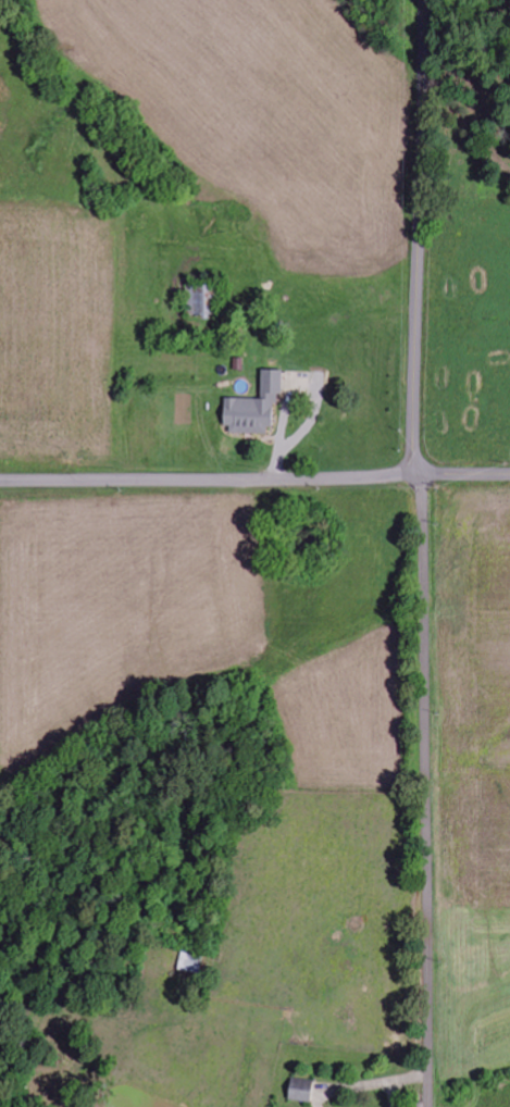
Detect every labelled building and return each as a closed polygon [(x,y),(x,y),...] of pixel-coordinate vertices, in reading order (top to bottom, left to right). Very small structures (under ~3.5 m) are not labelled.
[(217,287),(187,287),(187,311),(204,311),(205,321),(218,320),(217,287)] [(227,400),(226,434),(276,435),(276,395),(284,395),(285,372),(262,371),(262,400),(227,400)] [(312,1106),(317,1084),(293,1078),(288,1099),(312,1106)]
